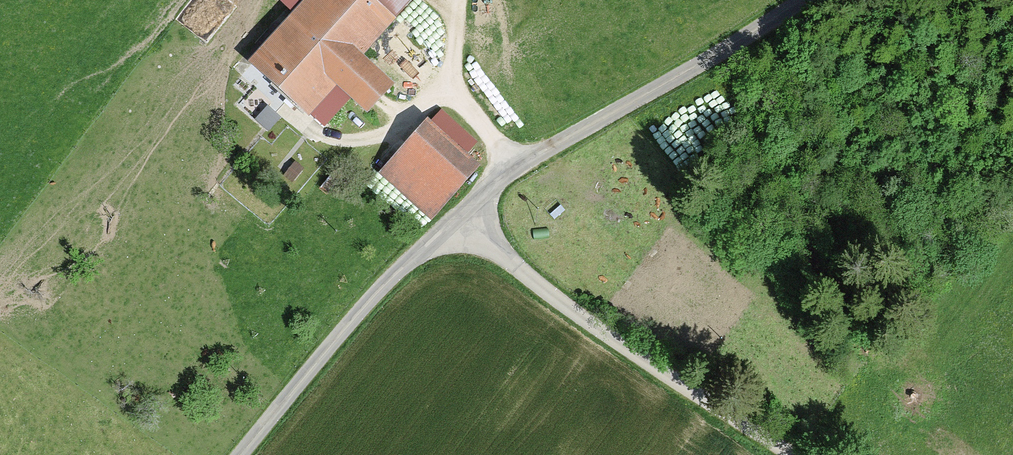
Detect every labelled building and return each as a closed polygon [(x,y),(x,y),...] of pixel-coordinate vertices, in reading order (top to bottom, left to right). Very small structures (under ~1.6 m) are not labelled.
[(252,69),(325,136),(353,106),(373,124),(400,95),(365,63),(422,0),(273,0),(296,22),(252,69)] [(444,114),(385,180),(436,225),(484,172),(470,159),(481,146),(444,114)]
